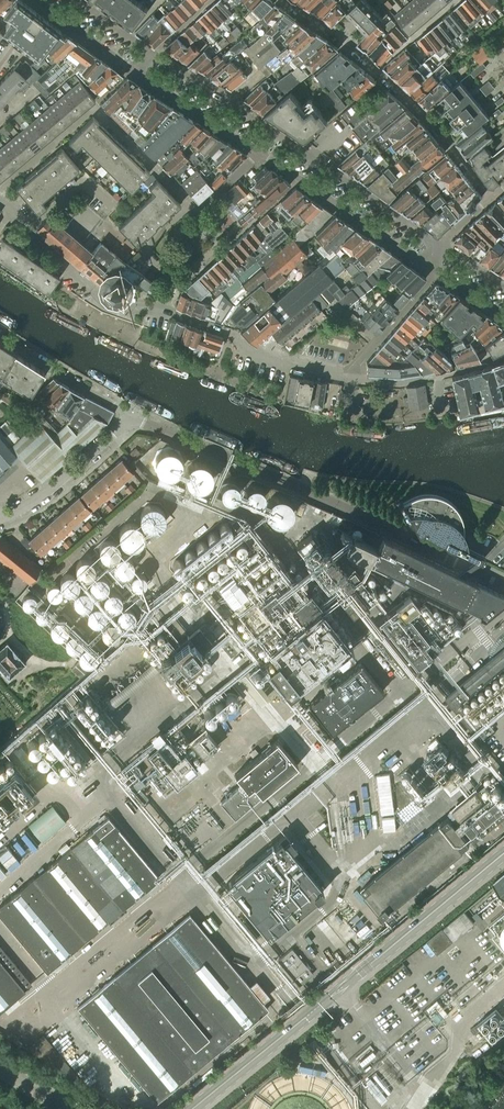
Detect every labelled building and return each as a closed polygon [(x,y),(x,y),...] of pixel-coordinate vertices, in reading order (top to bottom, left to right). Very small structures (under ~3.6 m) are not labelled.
[(2,33),(11,40),(10,40),(19,46),(20,47),(37,60),(43,55),(49,50),(65,35),(66,35),(66,34),(65,35),(60,31),(60,30),(43,17),(35,10),(34,9),(34,10),(21,0),(12,0),(1,11),(0,11),(0,35),(2,33)] [(1,11),(12,0),(0,0),(0,11),(1,11)] [(133,28),(149,5),(142,0),(94,0),(133,28)] [(166,14),(177,27),(184,20),(190,14),(179,2),(176,5),(172,1),(170,2),(169,1),(171,0),(167,0),(163,4),(169,11),(166,14)] [(179,2),(190,14),(197,8),(197,7),(190,0),(182,0),(179,2)] [(231,20),(235,16),(238,19),(241,17),(236,12),(234,9),(231,7),(225,0),(218,0),(215,2),(227,15),(231,20)] [(271,0),(259,0),(251,7),(243,15),(252,25),(259,17),(263,13),(274,2),(271,0)] [(323,16),(324,15),(337,1),(338,0),(318,0),(310,8),(316,12),(322,16),(323,16)] [(323,16),(325,18),(326,17),(326,18),(333,24),(334,23),(345,11),(346,10),(355,1),(354,0),(338,0),(337,1),(324,15),(323,16)] [(372,28),(380,20),(383,17),(366,0),(358,0),(351,7),(346,11),(347,12),(347,14),(349,16),(351,16),(354,19),(354,21),(356,23),(358,23),(361,26),(361,28),(363,30),(364,29),(367,32),(372,28)] [(422,0),(413,0),(410,2),(426,20),(433,13),(422,0)] [(435,0),(422,0),(433,13),(440,7),(435,0)] [(461,2),(477,22),(483,16),(482,14),(470,0),(463,0),(461,2)] [(482,14),(486,11),(494,20),(496,19),(491,13),(491,12),(480,0),(470,0),(482,14)] [(491,12),(496,7),(492,3),(493,3),(492,2),(490,0),(480,0),(491,12)] [(221,20),(228,28),(229,29),(231,28),(227,24),(231,20),(227,15),(215,2),(210,7),(221,20)] [(426,20),(410,2),(403,9),(418,26),(426,20)] [(477,22),(461,2),(455,7),(471,27),(477,22)] [(234,9),(236,12),(240,9),(234,3),(231,7),(234,9)] [(269,19),(280,7),(275,3),(264,14),(269,19)] [(136,31),(146,38),(147,38),(161,23),(159,20),(161,19),(162,21),(172,31),(177,27),(166,14),(165,13),(159,7),(156,10),(154,12),(153,13),(137,29),(136,30),(136,31)] [(204,13),(216,26),(219,30),(223,27),(226,30),(228,28),(221,20),(210,7),(204,13)] [(273,23),(285,11),(280,7),(269,19),(273,23)] [(418,26),(403,9),(395,15),(410,33),(411,31),(412,32),(418,26)] [(448,13),(462,31),(465,28),(466,30),(468,28),(453,9),(448,13)] [(283,48),(307,27),(299,21),(292,16),(285,11),(273,23),(268,28),(267,30),(283,48)] [(209,31),(213,35),(214,36),(216,34),(217,35),(221,32),(219,30),(216,26),(204,13),(198,18),(208,29),(209,31)] [(264,14),(263,13),(259,17),(260,17),(261,18),(250,29),(249,31),(243,36),(249,43),(250,44),(267,30),(268,28),(267,27),(269,25),(268,24),(269,23),(267,21),(269,19),(264,14)] [(443,18),(462,41),(467,36),(462,31),(448,13),(443,18)] [(205,32),(212,41),(215,38),(214,36),(213,35),(209,31),(208,29),(198,18),(190,24),(199,34),(201,36),(205,32)] [(436,23),(449,39),(452,37),(457,42),(454,45),(457,49),(464,44),(462,41),(443,18),(436,23)] [(147,38),(146,38),(146,39),(155,46),(172,31),(162,21),(161,23),(147,38)] [(358,43),(364,48),(376,35),(378,33),(379,35),(384,30),(377,23),(367,33),(360,41),(358,43)] [(443,45),(448,52),(449,51),(451,54),(456,49),(453,45),(451,47),(447,42),(449,39),(436,23),(430,28),(443,45)] [(397,24),(389,31),(402,43),(409,36),(397,24)] [(230,31),(232,33),(235,36),(241,31),(238,28),(236,26),(230,31)] [(287,60),(297,51),(317,33),(307,27),(283,48),(280,51),(265,62),(273,71),(287,60)] [(430,28),(423,34),(436,51),(443,45),(430,28)] [(268,75),(273,71),(265,62),(280,51),(283,48),(267,30),(250,44),(249,43),(245,46),(260,66),(268,75)] [(388,43),(395,49),(402,43),(389,31),(382,37),(388,43)] [(191,43),(190,42),(182,33),(176,38),(166,47),(178,56),(186,48),(191,43)] [(232,33),(226,37),(229,41),(235,36),(232,33)] [(298,65),(292,70),(301,80),(309,73),(304,68),(308,64),(307,63),(307,62),(310,60),(308,58),(327,40),(317,33),(297,51),(300,54),(293,60),(298,65)] [(417,39),(430,56),(436,51),(423,34),(417,39)] [(76,42),(66,35),(65,35),(49,50),(43,55),(42,56),(45,60),(50,65),(57,59),(67,49),(75,42),(76,42)] [(221,39),(218,41),(222,46),(225,44),(229,41),(226,37),(225,35),(221,39)] [(364,48),(369,52),(382,37),(381,36),(379,38),(376,35),(364,48)] [(245,46),(249,43),(243,36),(230,48),(231,49),(235,55),(238,52),(245,46)] [(369,52),(375,58),(388,43),(382,37),(369,52)] [(478,49),(483,44),(477,37),(472,41),(478,49)] [(215,38),(212,41),(208,45),(189,63),(198,68),(199,67),(209,59),(217,51),(222,46),(218,41),(215,38)] [(493,48),(503,60),(503,59),(503,39),(493,48)] [(310,60),(307,62),(314,70),(339,48),(327,40),(308,58),(310,60)] [(191,43),(186,48),(178,56),(188,62),(200,50),(193,41),(191,43)] [(93,55),(76,42),(75,42),(67,49),(57,59),(50,65),(41,74),(37,78),(41,82),(44,85),(47,89),(50,92),(74,71),(77,68),(79,69),(84,64),(86,62),(88,60),(93,55)] [(388,43),(375,58),(380,63),(395,49),(388,43)] [(483,44),(478,49),(472,53),(481,63),(491,54),(483,44)] [(401,81),(411,90),(442,62),(451,54),(448,52),(443,45),(436,51),(430,56),(420,63),(401,81)] [(384,66),(391,73),(412,54),(407,47),(402,50),(384,66)] [(211,75),(235,55),(231,49),(224,54),(225,56),(206,72),(211,75)] [(200,68),(206,72),(225,56),(224,54),(221,50),(200,68)] [(343,79),(359,65),(341,50),(316,70),(325,82),(327,80),(333,87),(343,79)] [(244,60),(238,52),(235,55),(211,75),(221,81),(240,66),(238,64),(244,60)] [(391,73),(401,81),(420,63),(412,54),(391,73)] [(37,60),(31,65),(36,69),(45,60),(42,56),(43,55),(37,60)] [(100,60),(93,55),(88,60),(86,62),(84,64),(79,69),(87,76),(89,73),(91,70),(95,65),(100,60)] [(36,69),(31,65),(25,60),(22,62),(20,60),(14,67),(0,81),(0,105),(17,87),(21,91),(37,78),(41,74),(36,69)] [(74,71),(87,84),(88,84),(88,83),(94,78),(101,70),(107,65),(100,60),(95,65),(91,70),(89,73),(87,76),(79,69),(77,68),(74,71)] [(411,90),(420,98),(442,78),(450,71),(442,62),(411,90)] [(88,83),(88,84),(96,91),(100,95),(109,87),(122,75),(116,71),(107,65),(101,70),(95,76),(88,83)] [(343,79),(351,89),(369,73),(359,65),(343,79)] [(226,85),(241,72),(243,70),(240,66),(221,81),(221,82),(226,85)] [(292,70),(281,78),(290,89),(301,80),(292,70)] [(428,108),(437,101),(451,88),(459,82),(450,71),(442,78),(420,98),(428,108)] [(241,72),(226,85),(232,89),(247,76),(241,72)] [(369,73),(351,89),(357,97),(376,80),(369,73)] [(245,98),(253,104),(275,83),(270,76),(269,77),(257,87),(246,98),(245,98)] [(32,83),(36,86),(41,82),(37,78),(32,83)] [(129,93),(137,85),(128,78),(116,89),(125,98),(129,93)] [(281,78),(275,83),(280,89),(284,93),(290,89),(281,78)] [(451,88),(437,101),(444,110),(439,114),(438,114),(438,115),(438,116),(438,117),(439,117),(440,117),(440,116),(441,116),(446,112),(458,126),(453,131),(452,131),(452,132),(452,133),(453,134),(454,134),(454,133),(455,133),(460,129),(463,133),(464,134),(465,135),(481,122),(489,115),(488,114),(460,80),(459,82),(451,88)] [(41,82),(36,86),(39,90),(44,85),(41,82)] [(80,82),(72,88),(79,96),(87,106),(95,99),(87,90),(80,82)] [(275,83),(253,104),(264,111),(277,100),(274,96),(276,95),(275,94),(280,89),(275,83)] [(47,89),(44,85),(39,90),(42,93),(47,89)] [(110,114),(128,132),(155,97),(137,85),(129,93),(125,98),(127,100),(124,106),(120,103),(110,114)] [(341,98),(344,95),(336,86),(333,89),(335,91),(337,94),(339,96),(341,98)] [(72,88),(64,95),(71,103),(79,112),(87,106),(79,96),(72,88)] [(47,89),(42,93),(45,97),(50,93),(50,92),(47,89)] [(116,89),(112,93),(121,101),(120,103),(124,106),(127,100),(125,98),(116,89)] [(377,155),(392,142),(419,120),(413,113),(397,99),(388,90),(368,107),(362,111),(354,103),(340,114),(364,142),(365,141),(371,148),(364,154),(370,160),(377,155)] [(291,91),(265,113),(266,113),(266,115),(268,117),(270,115),(271,116),(270,118),(273,120),(274,119),(276,119),(275,121),(278,123),(279,122),(281,123),(283,124),(283,126),(285,128),(286,127),(288,127),(287,129),(290,131),(291,130),(292,130),(292,132),(294,134),(295,133),(297,134),(296,135),(299,137),(300,136),(301,137),(301,138),(303,140),(304,139),(305,139),(328,120),(315,106),(307,113),(304,112),(301,109),(301,106),(301,103),(291,91)] [(100,104),(110,114),(120,103),(121,101),(112,93),(100,104)] [(64,95),(57,101),(64,109),(72,119),(79,112),(71,103),(64,95)] [(498,104),(503,99),(502,96),(495,101),(498,104)] [(128,132),(134,138),(164,102),(155,97),(128,132)] [(29,104),(32,108),(37,103),(34,99),(29,104)] [(341,99),(337,103),(335,104),(340,110),(346,105),(341,99)] [(57,101),(49,107),(56,116),(64,125),(72,119),(64,109),(57,101)] [(134,138),(140,143),(172,107),(164,102),(134,138)] [(37,103),(32,108),(35,112),(38,109),(40,107),(37,103)] [(49,107),(42,114),(49,122),(57,132),(64,125),(56,116),(49,107)] [(140,143),(153,157),(193,121),(181,113),(172,107),(140,143)] [(499,108),(481,122),(486,129),(488,131),(495,125),(492,120),(494,119),(493,119),(502,112),(499,108)] [(19,112),(14,117),(17,121),(22,116),(19,112)] [(42,114),(34,120),(41,128),(49,138),(57,132),(49,122),(42,114)] [(22,116),(17,121),(20,124),(23,122),(25,120),(22,116)] [(150,172),(93,116),(68,141),(76,149),(81,143),(88,149),(131,192),(141,181),(150,172)] [(34,135),(42,145),(49,138),(41,128),(34,120),(27,127),(34,135)] [(397,149),(403,143),(425,126),(419,120),(392,142),(397,149)] [(179,148),(190,138),(202,127),(193,121),(153,157),(162,165),(179,148)] [(456,142),(462,148),(486,129),(481,122),(465,135),(456,142)] [(394,158),(397,160),(430,132),(425,126),(403,143),(397,149),(395,150),(399,155),(394,158)] [(24,129),(19,133),(26,141),(34,151),(42,145),(34,135),(27,127),(24,129)] [(196,145),(209,131),(202,127),(190,138),(193,142),(196,145)] [(2,133),(5,137),(7,135),(10,133),(7,129),(2,133)] [(462,148),(468,157),(469,158),(469,157),(485,144),(485,145),(493,138),(493,137),(492,137),(488,131),(486,129),(462,148)] [(199,159),(205,164),(199,158),(207,150),(218,137),(209,131),(196,145),(192,150),(193,151),(187,157),(186,158),(193,165),(199,159)] [(404,170),(421,157),(439,142),(430,132),(397,160),(396,160),(397,161),(404,170)] [(19,133),(11,140),(18,148),(26,157),(34,151),(26,141),(19,133)] [(199,158),(205,164),(206,164),(209,161),(206,158),(210,153),(213,156),(214,155),(226,142),(218,137),(207,150),(199,158)] [(11,140),(4,146),(11,154),(19,164),(26,157),(18,148),(11,140)] [(365,141),(364,142),(355,149),(356,150),(361,156),(364,154),(371,148),(365,141)] [(205,164),(211,170),(233,147),(226,142),(214,155),(215,156),(212,160),(213,162),(211,164),(208,162),(209,161),(206,164),(205,164)] [(439,142),(421,157),(428,165),(445,151),(439,142)] [(479,170),(490,185),(493,185),(503,177),(503,149),(495,157),(485,145),(485,144),(469,157),(475,165),(479,170)] [(0,149),(0,157),(3,160),(11,170),(19,164),(11,154),(4,146),(0,149)] [(208,182),(221,170),(221,169),(240,151),(233,147),(211,170),(205,164),(198,171),(208,182)] [(71,175),(79,169),(61,148),(15,187),(38,213),(46,206),(41,200),(49,194),(56,188),(64,181),(71,175)] [(170,173),(186,158),(187,157),(179,148),(162,165),(170,173)] [(361,156),(356,150),(339,164),(346,169),(361,156)] [(240,151),(221,169),(226,175),(235,166),(246,155),(240,151)] [(430,168),(438,178),(439,179),(456,164),(447,153),(430,168)] [(354,174),(370,160),(364,154),(361,156),(346,169),(354,174)] [(377,155),(370,160),(354,174),(360,178),(378,161),(377,160),(379,158),(377,155)] [(4,177),(11,170),(3,160),(0,157),(0,172),(4,177)] [(400,174),(380,192),(390,200),(399,190),(428,166),(428,165),(421,157),(404,170),(400,174)] [(380,160),(378,161),(360,178),(367,183),(382,169),(378,165),(381,162),(380,160)] [(368,184),(380,192),(400,174),(404,170),(397,161),(393,165),(391,163),(383,170),(368,184)] [(185,162),(180,167),(183,170),(188,166),(185,162)] [(464,175),(456,164),(439,179),(438,178),(437,180),(443,187),(447,183),(450,187),(464,175)] [(259,181),(271,170),(266,166),(253,177),(259,181)] [(183,170),(180,167),(175,171),(178,175),(183,170)] [(430,168),(418,178),(426,188),(427,187),(434,182),(437,180),(438,178),(430,168)] [(221,169),(221,170),(208,182),(212,187),(226,175),(221,169)] [(197,170),(189,177),(205,194),(212,187),(208,182),(198,171),(197,170)] [(256,193),(277,175),(271,170),(259,181),(251,188),(256,193)] [(148,187),(156,179),(151,174),(143,182),(148,187)] [(258,201),(283,179),(277,175),(256,193),(253,195),(255,198),(257,200),(258,201)] [(447,183),(443,187),(446,191),(451,188),(455,193),(469,181),(464,175),(450,187),(447,183)] [(205,194),(189,177),(181,184),(197,201),(205,194)] [(392,201),(403,208),(426,188),(418,178),(392,201)] [(125,219),(118,226),(137,246),(142,241),(142,240),(135,234),(139,230),(146,237),(146,236),(156,227),(150,220),(154,216),(160,223),(161,223),(170,213),(171,213),(164,206),(168,202),(175,209),(180,204),(156,179),(148,187),(153,192),(125,219)] [(253,205),(253,204),(260,211),(263,208),(275,198),(290,184),(283,179),(258,201),(257,200),(255,198),(251,202),(253,205)] [(239,180),(234,184),(243,195),(248,190),(239,180)] [(475,188),(469,181),(455,193),(461,200),(475,188)] [(403,208),(412,214),(429,198),(430,199),(440,190),(434,182),(427,187),(426,188),(403,208)] [(234,184),(225,192),(234,203),(235,203),(234,203),(243,195),(234,184)] [(281,212),(287,207),(295,199),(302,193),(295,187),(289,192),(277,204),(280,207),(277,209),(281,212)] [(446,191),(442,194),(459,216),(467,209),(461,200),(451,188),(446,191)] [(475,188),(461,200),(467,209),(471,205),(467,199),(472,195),(477,200),(481,196),(475,188)] [(219,198),(228,208),(233,204),(234,203),(225,192),(219,198)] [(290,217),(294,214),(310,198),(302,193),(295,199),(287,207),(281,212),(288,219),(290,217)] [(442,208),(443,209),(445,212),(452,221),(459,216),(442,194),(442,193),(440,193),(433,199),(438,207),(443,203),(445,206),(442,208)] [(467,199),(471,205),(472,206),(478,201),(477,200),(472,195),(467,199)] [(290,217),(300,226),(300,227),(321,206),(310,198),(294,214),(290,217)] [(412,214),(422,221),(433,211),(428,206),(433,202),(430,199),(429,198),(412,214)] [(495,202),(485,211),(503,230),(503,231),(503,212),(495,202)] [(238,218),(237,219),(243,225),(257,214),(260,211),(253,204),(253,205),(238,218)] [(293,239),(301,248),(306,243),(309,241),(316,234),(313,232),(332,213),(331,213),(321,206),(300,227),(300,226),(293,233),(296,236),(293,239)] [(433,211),(422,221),(439,234),(450,223),(452,221),(445,212),(443,209),(440,212),(437,208),(433,211)] [(503,230),(485,211),(476,218),(503,246),(503,247),(503,244),(501,242),(503,240),(502,238),(503,236),(503,231),(503,230)] [(259,221),(264,227),(266,225),(270,230),(272,232),(279,227),(276,223),(274,225),(270,221),(272,219),(267,213),(258,220),(259,221)] [(309,241),(313,244),(319,238),(323,241),(344,221),(335,215),(334,215),(309,241)] [(79,267),(92,253),(53,220),(52,221),(47,217),(37,229),(42,233),(41,234),(79,267)] [(476,218),(470,224),(490,243),(491,243),(494,246),(500,251),(503,246),(476,218)] [(270,248),(271,249),(287,234),(280,226),(279,227),(272,232),(270,230),(268,232),(264,227),(259,221),(254,225),(263,236),(262,238),(263,239),(270,248)] [(344,221),(323,241),(316,248),(324,257),(333,249),(354,228),(344,221)] [(247,230),(266,252),(270,248),(263,239),(262,238),(263,236),(254,225),(253,224),(247,230)] [(470,224),(464,229),(481,244),(486,248),(491,243),(490,243),(470,224)] [(342,258),(348,253),(351,251),(364,240),(367,236),(354,228),(333,249),(337,253),(342,258)] [(458,240),(474,253),(481,244),(464,229),(458,235),(458,236),(457,236),(457,240),(458,240)] [(257,255),(260,257),(266,252),(247,230),(241,236),(252,249),(256,246),(259,249),(259,250),(260,252),(257,255)] [(253,263),(256,260),(260,257),(257,255),(257,254),(254,257),(253,255),(252,256),(249,252),(252,249),(241,236),(234,242),(253,263)] [(348,253),(342,258),(340,261),(345,267),(352,260),(353,260),(373,241),(367,236),(364,240),(351,251),(348,253)] [(283,273),(295,264),(306,254),(301,248),(293,239),(293,238),(275,254),(271,249),(270,248),(266,252),(260,257),(256,260),(269,276),(278,268),(283,273)] [(352,260),(345,267),(352,274),(350,276),(356,283),(367,274),(360,267),(382,247),(373,241),(353,260),(352,260)] [(246,269),(253,263),(234,242),(228,248),(240,261),(244,258),(248,263),(244,266),(246,269)] [(127,279),(128,281),(136,281),(142,275),(120,260),(100,243),(92,253),(80,268),(101,286),(102,285),(102,284),(103,283),(103,281),(104,279),(105,277),(106,275),(108,274),(109,273),(111,272),(113,272),(115,272),(117,272),(120,272),(121,273),(123,275),(125,276),(126,278),(127,279)] [(306,254),(308,256),(313,251),(306,243),(301,248),(306,254)] [(480,258),(490,265),(500,251),(494,246),(491,243),(486,248),(481,244),(474,253),(480,258)] [(499,271),(503,265),(503,247),(503,246),(500,251),(490,265),(499,271)] [(360,267),(367,274),(390,253),(382,247),(360,267)] [(222,253),(237,270),(240,274),(246,269),(244,266),(243,265),(239,268),(236,265),(240,261),(228,248),(222,253)] [(111,266),(105,268),(99,275),(97,284),(98,290),(93,301),(99,291),(99,292),(106,299),(115,301),(124,299),(131,293),(133,285),(131,274),(123,266),(114,265),(112,265),(120,250),(119,250),(111,266)] [(240,274),(237,270),(222,253),(216,259),(227,273),(231,277),(233,280),(237,277),(240,274)] [(267,306),(239,331),(255,344),(280,321),(282,323),(284,321),(290,316),(291,315),(297,310),(304,304),(312,298),(333,280),(332,279),(345,267),(340,261),(342,258),(337,253),(322,267),(318,263),(275,300),(268,306),(267,306)] [(333,280),(312,298),(320,309),(325,304),(335,296),(338,300),(345,294),(350,300),(345,304),(347,305),(345,307),(346,308),(385,274),(400,260),(390,253),(367,274),(356,283),(345,293),(341,288),(333,280)] [(216,259),(210,265),(221,278),(226,284),(227,285),(233,280),(231,277),(228,280),(224,275),(227,273),(216,259)] [(209,304),(204,318),(222,324),(236,303),(260,283),(269,276),(256,260),(253,263),(246,269),(240,274),(237,277),(221,292),(211,301),(210,304),(209,304)] [(400,260),(385,274),(392,281),(408,265),(400,260)] [(210,265),(203,271),(215,284),(217,281),(222,286),(219,288),(221,291),(226,287),(224,285),(226,284),(221,278),(210,265)] [(408,265),(392,281),(393,281),(394,280),(400,286),(401,286),(403,284),(417,271),(408,265)] [(286,277),(283,273),(278,268),(269,276),(260,283),(268,292),(286,277)] [(203,271),(197,276),(209,289),(212,287),(215,291),(213,293),(216,296),(221,291),(219,288),(215,284),(203,271)] [(426,277),(417,271),(403,284),(405,286),(400,292),(403,295),(401,297),(402,297),(403,297),(404,296),(407,299),(409,296),(407,294),(410,291),(412,293),(426,277)] [(157,287),(142,275),(136,281),(145,289),(147,287),(153,292),(152,293),(156,297),(161,291),(157,287)] [(209,289),(197,276),(191,283),(197,288),(209,296),(211,295),(207,291),(209,289)] [(430,297),(427,301),(434,306),(448,290),(437,282),(434,283),(424,295),(426,297),(427,295),(430,297)] [(191,283),(184,288),(189,294),(210,301),(212,299),(209,296),(197,288),(191,283)] [(222,324),(233,328),(235,323),(244,326),(275,299),(268,292),(260,283),(236,303),(222,324)] [(405,286),(403,284),(401,286),(400,286),(397,290),(400,292),(405,286)] [(458,296),(448,290),(434,306),(431,310),(427,314),(433,319),(432,321),(434,322),(458,296)] [(176,308),(185,312),(190,298),(180,294),(176,308)] [(381,294),(374,303),(391,317),(398,309),(381,294)] [(422,296),(409,312),(426,327),(432,321),(433,319),(427,314),(431,310),(434,306),(427,301),(422,296)] [(485,315),(458,296),(434,322),(439,327),(444,321),(458,334),(471,320),(475,324),(473,326),(474,326),(485,315)] [(185,312),(195,315),(199,301),(190,298),(185,312)] [(304,304),(313,315),(320,309),(312,298),(304,304)] [(195,315),(204,318),(209,304),(199,301),(195,315)] [(374,303),(367,311),(384,325),(391,317),(374,303)] [(297,310),(307,321),(313,315),(304,304),(297,310)] [(291,315),(300,326),(307,321),(297,310),(291,315)] [(384,325),(367,311),(360,319),(376,334),(384,325)] [(421,334),(426,327),(409,312),(403,319),(416,330),(421,334)] [(291,315),(290,316),(284,321),(293,332),(300,326),(291,315)] [(485,315),(474,326),(470,332),(476,338),(495,321),(485,315)] [(403,319),(398,325),(415,340),(418,343),(422,339),(418,336),(421,334),(416,330),(403,319)] [(171,336),(180,339),(185,324),(176,321),(176,323),(171,322),(168,331),(165,338),(170,340),(171,336)] [(278,327),(287,337),(293,332),(284,321),(282,323),(278,327)] [(503,327),(495,321),(476,338),(477,340),(479,338),(484,343),(503,327)] [(180,339),(188,342),(193,327),(185,324),(180,339)] [(398,325),(392,332),(404,343),(407,339),(412,343),(409,347),(412,349),(418,343),(415,340),(398,325)] [(198,337),(201,330),(193,327),(188,342),(195,345),(198,337)] [(270,333),(280,343),(287,337),(278,327),(270,333)] [(484,343),(488,348),(488,349),(491,354),(503,347),(503,327),(484,343)] [(201,330),(198,337),(221,345),(223,337),(201,330)] [(392,332),(386,339),(404,355),(405,355),(406,355),(412,349),(409,347),(408,347),(407,348),(405,347),(404,349),(401,346),(404,343),(392,332)] [(198,337),(195,345),(218,352),(221,345),(198,337)] [(423,338),(422,339),(418,343),(445,368),(454,365),(451,360),(442,351),(442,352),(431,342),(430,344),(423,338)] [(386,339),(380,346),(393,357),(398,360),(400,358),(402,359),(405,359),(407,357),(406,355),(405,355),(404,355),(386,339)] [(469,362),(480,360),(477,355),(474,349),(470,343),(465,346),(462,340),(457,342),(461,348),(469,362)] [(457,365),(469,362),(461,348),(457,342),(453,344),(456,350),(451,353),(457,365)] [(418,343),(412,349),(434,371),(445,368),(418,343)] [(22,388),(30,393),(44,372),(13,352),(0,344),(0,374),(10,380),(9,382),(21,390),(22,388)] [(380,346),(374,353),(387,364),(397,364),(407,362),(408,361),(400,360),(399,361),(398,360),(393,357),(380,346)] [(406,355),(407,357),(412,362),(422,374),(434,371),(412,349),(406,355)] [(374,353),(366,362),(387,364),(374,353)] [(492,365),(496,380),(502,400),(503,399),(503,361),(492,365)] [(387,364),(366,362),(366,375),(398,378),(422,374),(412,362),(407,362),(397,364),(387,364)] [(480,368),(474,370),(478,384),(483,406),(502,402),(496,380),(492,365),(480,368)] [(478,384),(474,370),(469,372),(464,373),(451,377),(458,413),(478,408),(472,385),(478,384)] [(308,406),(308,405),(309,405),(310,401),(313,380),(308,379),(302,377),(297,376),(289,374),(283,401),(292,403),(308,406)] [(31,406),(33,407),(41,400),(60,382),(53,377),(33,395),(34,395),(32,397),(30,398),(31,398),(35,401),(31,406)] [(310,401),(309,405),(322,407),(326,382),(313,380),(310,401)] [(33,414),(37,410),(42,415),(49,409),(48,409),(54,403),(57,405),(69,388),(66,386),(66,385),(60,382),(41,400),(33,407),(30,410),(33,414)] [(424,384),(406,387),(409,408),(427,405),(424,384)] [(56,426),(59,429),(65,424),(76,408),(84,396),(69,388),(57,405),(54,403),(48,409),(49,409),(53,412),(56,408),(65,415),(64,417),(66,418),(64,420),(63,420),(56,426)] [(114,411),(84,396),(76,408),(107,423),(114,411)] [(107,423),(76,408),(65,424),(59,429),(57,431),(42,415),(19,437),(5,421),(0,425),(0,466),(2,468),(17,453),(42,481),(83,445),(84,445),(107,423)] [(179,467),(180,464),(179,461),(178,458),(176,454),(172,451),(169,450),(166,450),(164,450),(160,451),(158,452),(156,453),(154,456),(152,458),(151,461),(151,464),(151,467),(152,470),(154,472),(155,474),(158,476),(160,477),(165,478),(168,478),(171,477),(173,476),(175,474),(177,472),(178,470),(179,467)] [(121,458),(111,467),(123,481),(133,472),(121,458)] [(217,470),(221,471),(232,476),(228,467),(213,461),(217,470)] [(210,481),(210,478),(210,475),(209,472),(208,470),(206,468),(203,465),(201,464),(197,463),(195,463),(191,464),(188,465),(186,467),(185,469),(183,472),(182,474),(182,477),(182,480),(183,483),(184,485),(185,487),(187,489),(190,491),(193,492),(195,492),(199,492),(201,491),(206,488),(208,486),(209,484),(210,481)] [(111,467),(101,476),(113,489),(123,481),(111,467)] [(101,476),(91,485),(103,498),(113,489),(101,476)] [(238,491),(238,488),(237,485),(235,483),(232,481),(229,480),(226,481),(223,482),(221,484),(220,487),(219,490),(220,493),(221,495),(223,498),(226,499),(229,499),(232,498),(235,497),(237,494),(238,491)] [(262,488),(259,485),(256,484),(253,484),(250,485),(247,487),(245,489),(244,492),(244,495),(245,498),(247,501),(250,502),(253,503),(256,503),(259,502),(261,500),(263,497),(264,494),(263,491),(262,488)] [(103,498),(91,485),(81,494),(93,507),(103,498)] [(401,500),(400,501),(401,502),(406,512),(417,533),(420,531),(424,533),(430,536),(443,542),(443,543),(444,544),(446,546),(447,546),(449,547),(450,548),(451,548),(453,548),(454,548),(455,548),(476,559),(480,561),(481,560),(482,560),(482,559),(483,558),(484,556),(484,555),(466,546),(466,543),(465,538),(464,535),(463,532),(463,528),(462,524),(462,521),(461,517),(460,514),(458,512),(457,509),(455,506),(453,504),(451,502),(449,500),(447,499),(445,498),(443,496),(440,495),(437,494),(434,493),(431,493),(427,493),(423,493),(419,493),(416,494),(413,496),(410,497),(402,501),(401,500)] [(290,514),(292,510),(292,506),(290,502),(288,498),(284,496),(280,495),(275,495),(271,497),(268,500),(266,503),(265,508),(266,512),(268,516),(271,519),(275,521),(280,521),(284,520),(288,518),(290,514)] [(79,496),(69,505),(80,518),(90,509),(79,496)] [(69,505),(59,513),(70,527),(80,518),(69,505)] [(150,506),(146,507),(143,509),(141,513),(140,517),(140,521),(142,525),(144,528),(148,530),(152,530),(156,530),(159,528),(162,525),(164,522),(165,518),(164,514),(162,510),(159,507),(155,506),(150,506)] [(207,564),(205,566),(213,577),(216,580),(226,594),(240,611),(243,615),(253,627),(254,628),(254,629),(256,632),(263,640),(269,647),(273,652),(297,684),(314,670),(337,653),(346,645),(343,642),(351,635),(337,617),(329,624),(317,609),(315,606),(313,604),(306,595),(302,590),(295,581),(294,580),(292,577),(289,573),(281,563),(275,555),(261,537),(255,530),(254,529),(249,523),(248,520),(241,512),(239,513),(236,515),(231,520),(237,528),(238,529),(243,536),(240,538),(226,549),(209,563),(207,564)] [(59,513),(49,522),(60,535),(70,527),(59,513)] [(232,524),(231,522),(230,520),(228,519),(225,519),(223,519),(221,520),(220,522),(218,524),(218,526),(219,529),(220,531),(222,533),(224,533),(227,533),(229,533),(231,531),(232,529),(233,526),(232,524)] [(49,522),(39,531),(50,544),(60,535),(49,522)] [(141,537),(142,534),(141,531),(140,528),(138,526),(135,524),(132,523),(129,523),(126,524),(124,526),(122,528),(120,531),(120,534),(120,537),(121,540),(124,542),(126,544),(129,545),(132,545),(135,544),(138,542),(140,540),(141,537)] [(221,534),(220,532),(218,530),(216,529),(214,529),(212,529),(210,530),(208,532),(207,534),(207,536),(207,538),(208,540),(210,542),(213,543),(215,543),(218,542),(220,541),(221,538),(221,536),(221,534)] [(50,544),(39,531),(29,540),(32,544),(40,553),(50,544)] [(366,540),(375,545),(368,559),(479,615),(478,616),(484,619),(491,613),(503,603),(503,601),(503,595),(456,572),(371,531),(366,540)] [(376,543),(353,532),(347,547),(368,557),(375,545),(376,543)] [(310,533),(297,543),(352,613),(353,612),(353,613),(374,595),(353,568),(343,575),(310,533)] [(0,535),(0,558),(30,583),(41,568),(1,535),(0,535)] [(32,544),(29,540),(25,535),(20,540),(27,549),(32,544)] [(118,551),(119,548),(118,544),(116,541),(114,539),(110,538),(107,538),(104,539),(101,541),(99,545),(99,548),(99,551),(101,554),(103,556),(106,558),(109,558),(112,558),(115,556),(117,554),(118,551)] [(209,543),(208,541),(207,539),(205,538),(202,538),(200,538),(198,539),(196,541),(195,543),(195,545),(195,547),(197,550),(199,551),(201,552),(204,552),(206,551),(208,550),(209,547),(210,545),(209,543)] [(198,552),(197,550),(195,549),(193,547),(191,547),(188,547),(186,549),(185,550),(184,552),(183,554),(184,557),(185,559),(187,561),(189,562),(192,562),(194,561),(196,559),(198,557),(198,554),(198,552)] [(133,564),(133,561),(131,558),(129,556),(126,555),(123,554),(120,555),(117,556),(115,559),(114,562),(113,565),(114,568),(115,571),(118,573),(120,574),(124,574),(127,574),(129,572),(132,570),(133,567),(133,564)] [(95,570),(95,567),(95,564),(94,561),(92,559),(89,557),(86,556),(83,556),(80,557),(78,559),(76,561),(74,564),(74,567),(74,570),(76,573),(78,575),(80,577),(83,578),(86,578),(89,577),(92,575),(94,573),(95,570)] [(185,561),(184,559),(183,557),(181,556),(178,556),(176,556),(174,557),(172,559),(171,561),(171,563),(172,566),(173,568),(175,570),(177,571),(180,571),(182,570),(184,568),(185,566),(186,563),(185,561)] [(480,561),(476,559),(465,566),(456,572),(461,574),(469,569),(480,561)] [(148,582),(149,579),(148,576),(147,573),(144,571),(141,570),(138,570),(134,571),(132,573),(130,576),(130,579),(130,582),(131,585),(133,587),(136,588),(139,589),(142,588),(145,587),(147,585),(148,582)] [(78,585),(79,582),(78,579),(77,577),(75,574),(72,573),(69,573),(67,573),(64,574),(62,576),(61,579),(60,582),(60,584),(62,587),(64,589),(66,591),(69,591),(72,591),(75,589),(77,587),(78,585)] [(108,582),(107,579),(106,576),(104,575),(101,574),(98,573),(95,574),(92,576),(91,579),(90,581),(90,584),(91,587),(93,590),(96,591),(99,592),(102,591),(105,590),(107,588),(108,585),(108,582)] [(62,591),(61,589),(60,586),(58,584),(55,583),(53,583),(50,584),(48,586),(46,588),(46,591),(46,594),(47,596),(49,598),(51,599),(54,599),(56,599),(59,598),(60,596),(62,594),(62,591)] [(122,593),(144,620),(153,610),(131,585),(122,593)] [(92,600),(93,598),(92,594),(91,592),(88,589),(85,588),(82,588),(79,588),(76,590),(74,592),(73,595),(73,598),(73,602),(75,604),(77,606),(79,607),(82,608),(85,607),(87,607),(89,605),(91,603),(92,600)] [(121,601),(122,598),(121,595),(120,593),(117,591),(114,589),(111,589),(108,590),(106,592),(104,595),(103,598),(104,601),(105,603),(107,605),(110,607),(112,607),(115,607),(118,606),(120,604),(121,601)] [(37,598),(36,596),(34,595),(32,593),(30,593),(27,593),(25,594),(24,596),(23,598),(22,600),(23,603),(24,605),(26,607),(28,608),(31,608),(33,607),(35,605),(36,603),(37,600),(37,598)] [(377,620),(365,630),(400,676),(413,666),(414,666),(417,664),(416,663),(427,655),(428,655),(431,652),(444,642),(417,607),(419,605),(410,594),(395,606),(394,605),(390,608),(391,609),(380,617),(380,616),(376,619),(377,620)] [(106,614),(106,611),(105,608),(103,606),(100,604),(97,603),(94,604),(91,605),(89,607),(88,609),(87,612),(88,615),(89,618),(91,620),(93,621),(96,622),(99,622),(101,621),(104,619),(105,616),(106,614)] [(50,613),(49,610),(48,608),(46,606),(44,606),(41,605),(39,606),(37,608),(35,610),(35,612),(35,615),(36,617),(38,619),(40,620),(42,620),(44,620),(47,619),(48,617),(49,615),(50,613)] [(135,617),(136,614),(135,611),(133,608),(131,606),(128,605),(124,605),(121,606),(118,608),(117,611),(116,614),(117,617),(118,620),(120,622),(123,624),(126,624),(129,624),(132,622),(134,620),(135,617)] [(68,628),(69,625),(68,622),(66,619),(64,617),(61,615),(57,615),(54,616),(52,619),(50,621),(49,625),(50,628),(51,630),(53,632),(56,634),(59,634),(62,634),(64,633),(67,631),(68,628)] [(161,628),(172,642),(185,631),(174,617),(161,628)] [(120,629),(120,625),(118,622),(116,620),(113,619),(109,619),(106,620),(103,621),(101,624),(100,627),(101,631),(102,634),(104,636),(106,638),(109,638),(112,638),(114,638),(117,636),(119,634),(120,631),(120,629)] [(186,670),(205,655),(199,648),(210,639),(198,624),(168,649),(186,670)] [(83,641),(83,638),(82,636),(81,633),(79,632),(77,630),(75,630),(72,630),(70,630),(67,632),(66,634),(65,636),(64,639),(64,641),(66,644),(67,646),(70,647),(72,648),(75,648),(78,647),(80,646),(82,644),(83,641)] [(232,634),(227,638),(220,643),(230,656),(242,646),(232,634)] [(502,640),(499,643),(496,646),(495,650),(494,654),(486,660),(457,684),(446,693),(476,731),(503,708),(503,638),(502,640)] [(8,678),(25,662),(20,656),(21,655),(12,647),(11,648),(6,642),(0,647),(0,668),(8,678)] [(98,652),(98,649),(96,646),(94,644),(91,643),(88,642),(85,643),(82,644),(80,646),(78,649),(78,653),(79,656),(80,658),(82,660),(85,662),(88,662),(91,662),(94,660),(96,658),(98,655),(98,652)] [(331,686),(308,704),(330,731),(382,690),(360,663),(337,681),(336,679),(329,684),(331,686)] [(204,730),(191,741),(204,756),(216,745),(204,730)] [(174,783),(176,785),(197,766),(184,750),(179,753),(165,736),(156,743),(147,750),(161,767),(149,776),(163,792),(174,783)] [(297,765),(277,740),(236,775),(240,780),(237,783),(239,785),(221,801),(235,817),(297,765)] [(443,740),(425,755),(450,785),(456,781),(458,779),(468,771),(466,768),(463,765),(443,740)] [(130,766),(123,772),(133,784),(140,778),(139,776),(144,773),(135,762),(130,766)] [(20,798),(22,801),(34,791),(13,765),(0,776),(0,815),(20,798)] [(141,779),(131,787),(143,802),(148,798),(140,788),(145,784),(141,779)] [(449,807),(458,818),(484,796),(475,785),(468,791),(466,793),(449,807)] [(475,835),(503,811),(503,806),(492,791),(461,817),(475,835)] [(0,906),(0,914),(46,970),(158,878),(108,817),(0,906)] [(362,888),(383,914),(470,842),(449,817),(362,888)] [(279,840),(226,884),(269,937),(322,892),(289,852),(294,848),(283,834),(277,838),(279,840)] [(503,896),(503,872),(492,882),(503,896)] [(442,929),(427,942),(437,953),(452,941),(474,923),(464,911),(442,929)] [(189,914),(78,1007),(156,1101),(268,1008),(189,914)] [(22,991),(31,984),(0,946),(0,1009),(22,991)] [(313,973),(292,948),(278,960),(299,985),(313,973)] [(437,1001),(427,1009),(429,1012),(428,1013),(437,1023),(448,1014),(437,1001)] [(478,1022),(493,1040),(503,1031),(503,1017),(496,1007),(478,1022)] [(472,1029),(476,1034),(481,1029),(478,1024),(472,1029)]
